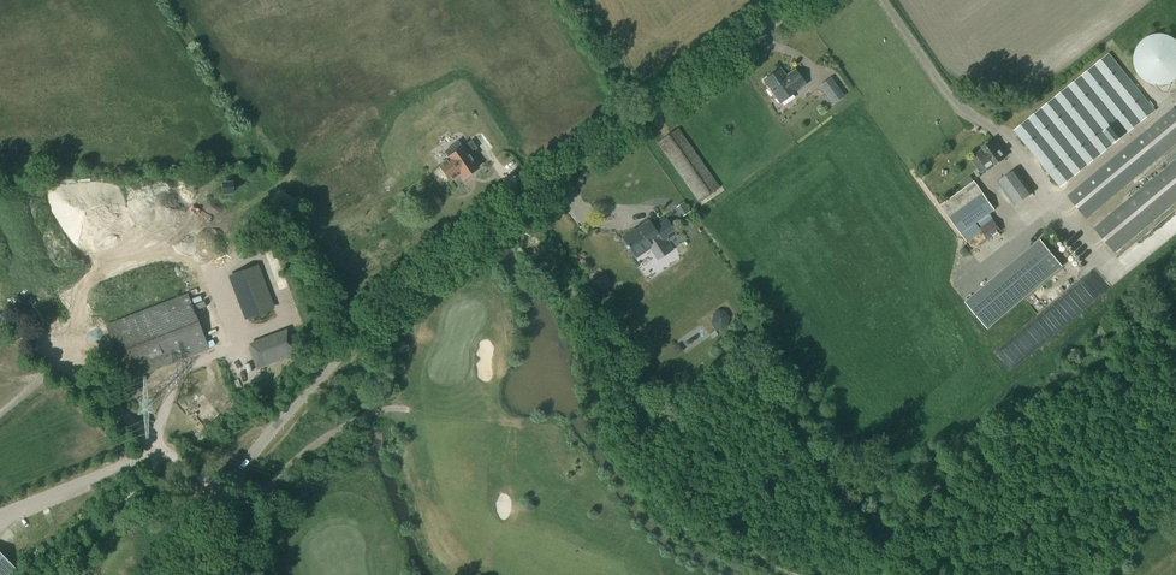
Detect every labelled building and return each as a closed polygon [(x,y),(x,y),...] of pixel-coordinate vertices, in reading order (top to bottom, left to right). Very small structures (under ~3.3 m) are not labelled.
[(1061,188),(1155,111),(1109,55),(1015,131),(1061,188)] [(780,69),(764,81),(769,89),(768,90),(772,96),(774,95),(780,104),(796,92),(806,85),(795,70),(786,77),(780,69)] [(831,79),(820,87),(833,104),(843,97),(831,79)] [(1175,145),(1175,109),(1175,108),(1141,137),(1069,197),(1087,219),(1159,159),(1175,145)] [(718,188),(677,130),(658,143),(699,202),(718,188)] [(450,159),(440,166),(450,180),(459,174),(463,179),(478,168),(468,155),(475,150),(470,143),(466,145),(462,140),(445,152),(450,159)] [(988,170),(1007,157),(995,140),(984,147),(985,149),(977,154),(988,170)] [(1095,228),(1099,232),(1115,252),(1175,202),(1175,160),(1095,228)] [(1015,206),(1033,192),(1015,169),(997,182),(1015,206)] [(961,233),(977,222),(988,214),(994,210),(975,182),(942,205),(961,233)] [(232,184),(221,186),(222,199),(233,198),(232,184)] [(667,242),(677,236),(666,220),(654,229),(649,222),(649,223),(635,232),(634,230),(622,237),(628,246),(627,247),(628,249),(630,248),(636,257),(636,256),(650,247),(658,260),(673,250),(667,242)] [(981,228),(989,239),(1000,231),(992,220),(981,228)] [(1041,240),(1022,255),(1044,282),(1063,266),(1041,240)] [(988,329),(1044,282),(1022,255),(966,302),(988,329)] [(256,265),(229,275),(246,318),(273,307),(256,265)] [(608,289),(601,294),(607,303),(614,298),(608,289)] [(128,381),(213,349),(192,294),(107,326),(128,381)] [(711,326),(715,331),(723,332),(727,329),(729,318),(724,310),(717,310),(712,315),(711,326)] [(263,349),(261,343),(251,347),(259,368),(296,353),(288,333),(278,337),(280,343),(263,349)] [(13,569),(0,555),(0,574),(7,574),(13,569)]
